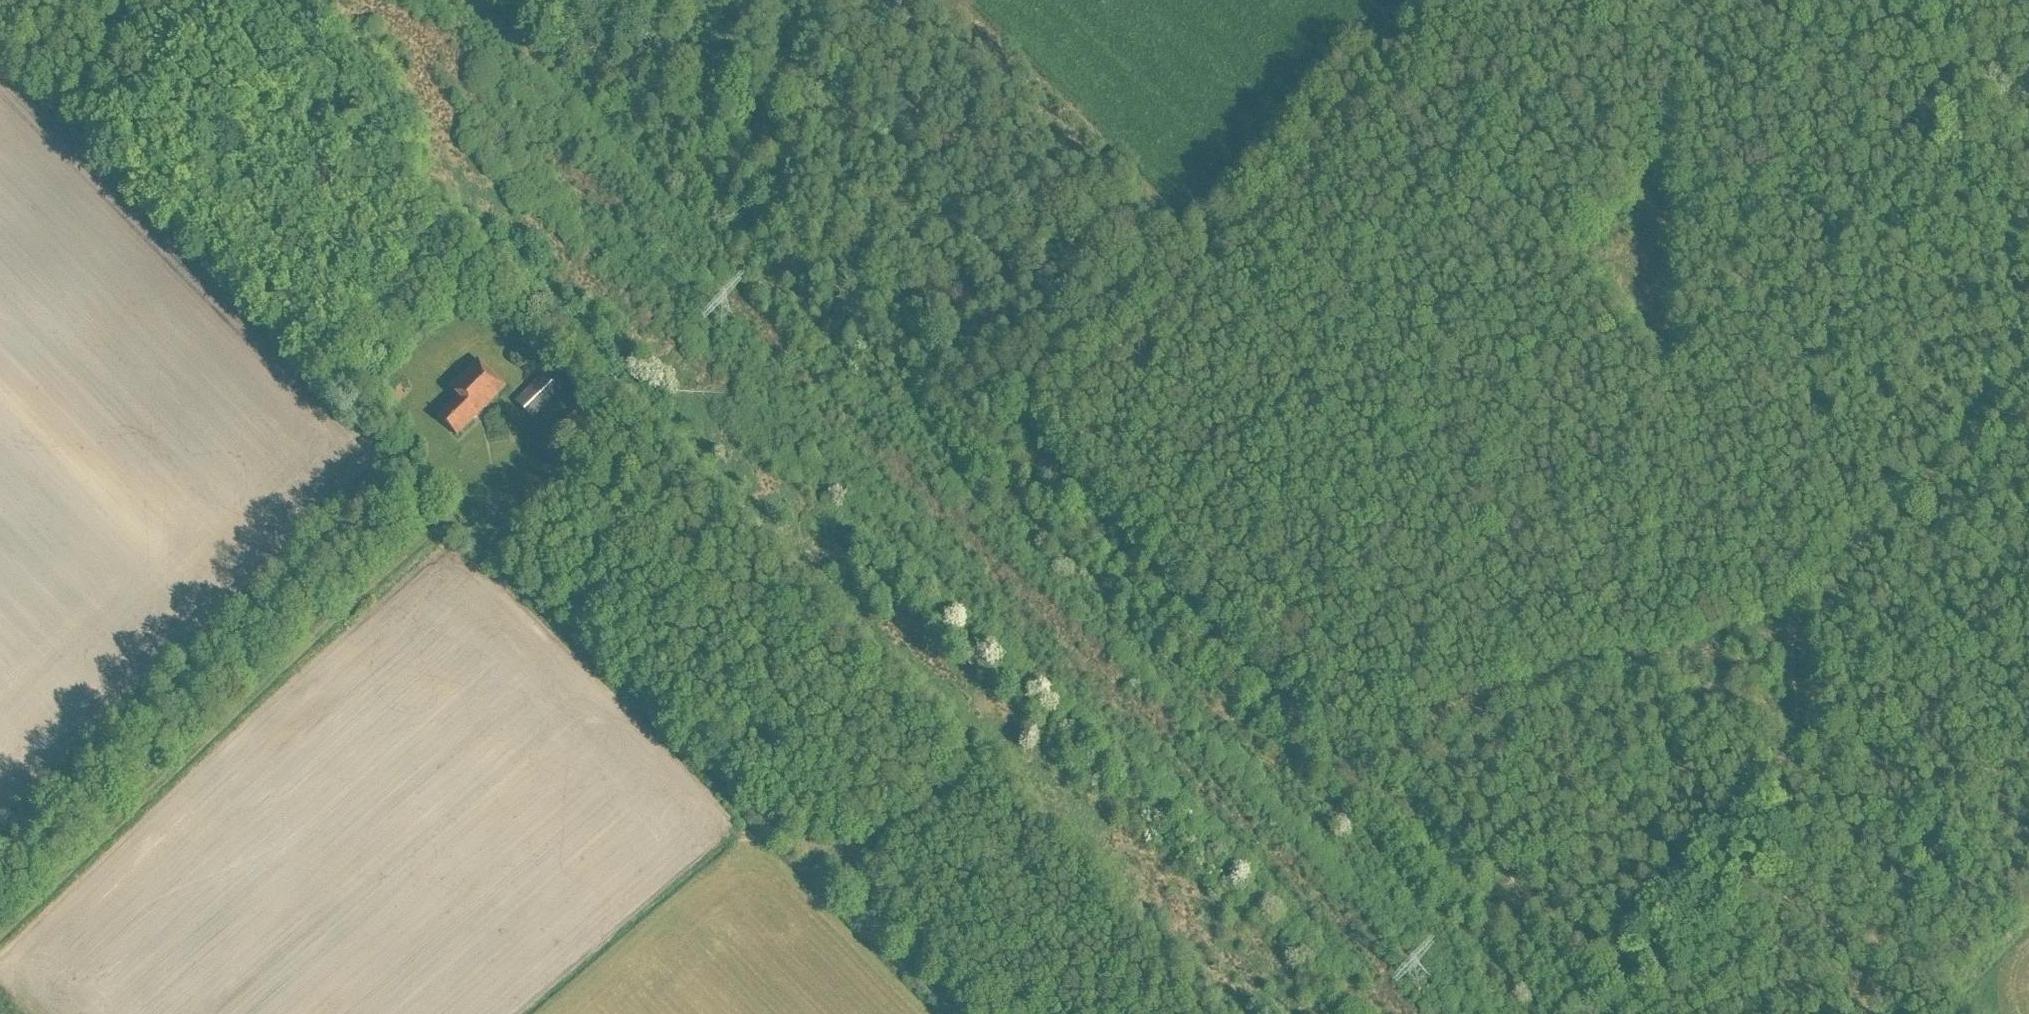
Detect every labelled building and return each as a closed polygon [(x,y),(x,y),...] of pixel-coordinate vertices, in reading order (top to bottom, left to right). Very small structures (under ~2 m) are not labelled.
[(456,438),(505,389),(478,362),(449,390),(458,399),(437,419),(456,438)] [(514,402),(532,421),(561,394),(543,375),(514,402)] [(577,443),(593,430),(577,412),(562,425),(577,443)]
